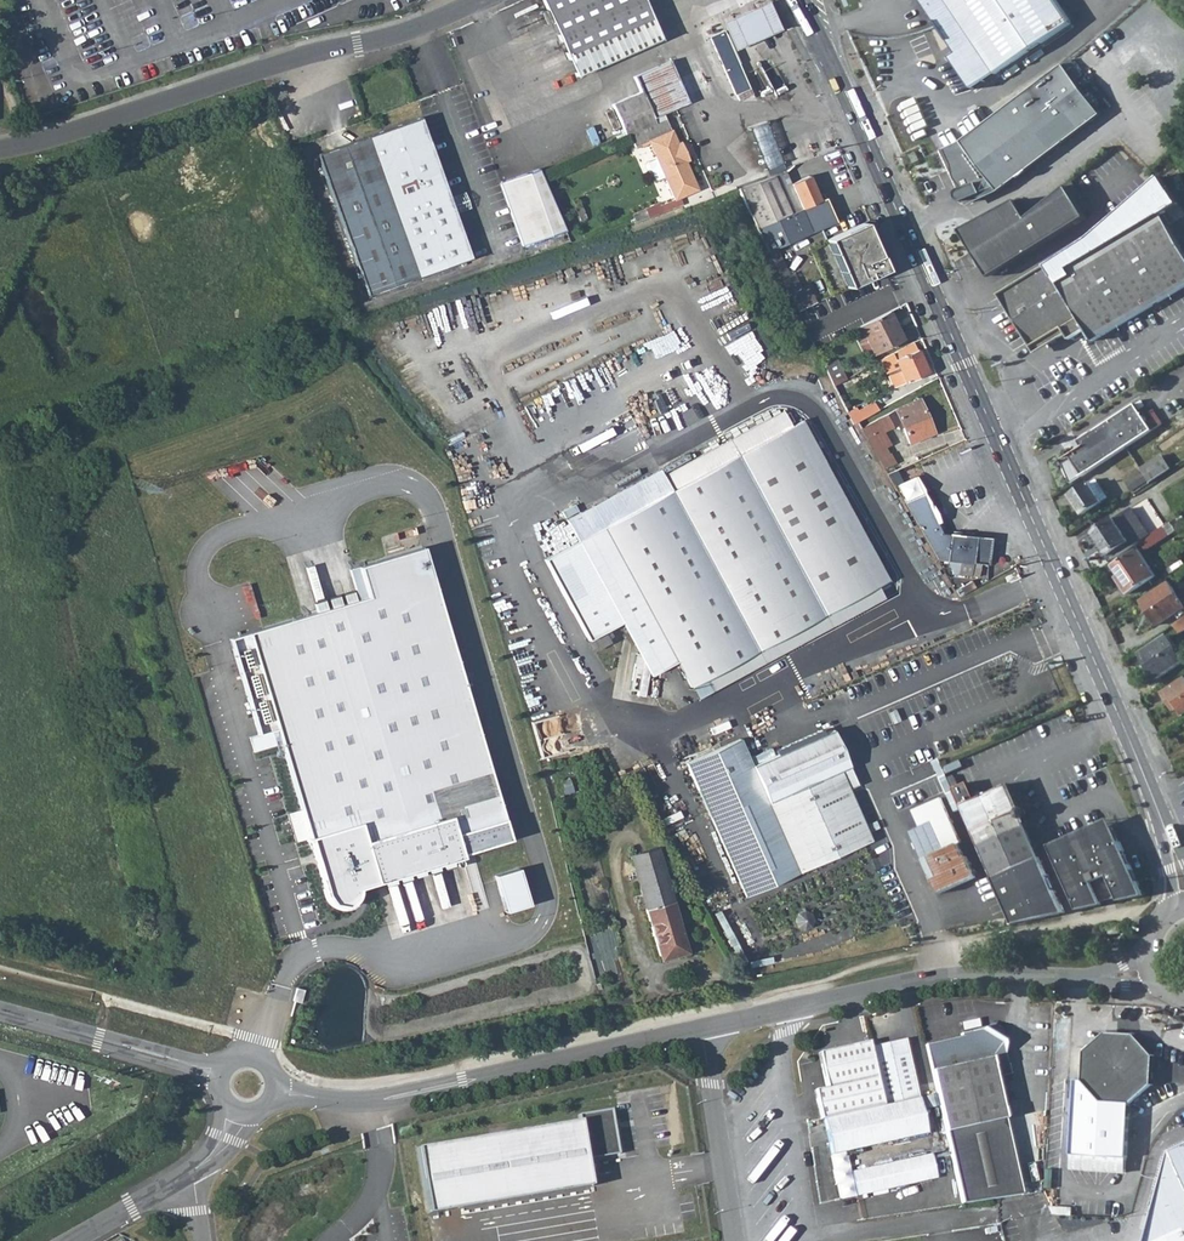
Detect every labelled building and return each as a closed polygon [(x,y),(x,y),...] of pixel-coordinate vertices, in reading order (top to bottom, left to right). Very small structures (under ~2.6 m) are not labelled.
[(274,0),(252,0),(256,8),(274,0)] [(652,20),(644,1),(643,0),(543,0),(569,58),(577,77),(661,39),(652,20)] [(779,27),(766,0),(722,20),(734,47),(779,27)] [(960,53),(955,57),(975,87),(1069,25),(1073,23),(1059,2),(1057,0),(925,0),(960,53)] [(726,34),(713,40),(737,94),(750,89),(726,34)] [(613,102),(627,130),(634,146),(648,140),(656,157),(664,176),(675,199),(699,188),(666,117),(657,122),(655,117),(653,115),(685,100),(666,60),(635,74),(642,89),(613,102)] [(965,139),(944,149),(962,190),(960,191),(959,193),(959,196),(960,198),(962,200),(964,201),(966,200),(969,203),(999,189),(1001,192),(1103,114),(1066,64),(965,139)] [(422,118),(318,155),(367,296),(472,259),(422,118)] [(783,160),(772,130),(767,118),(747,126),(749,132),(764,167),(783,160)] [(1117,162),(1126,155),(1119,148),(1110,156),(1117,162)] [(922,159),(919,153),(911,156),(915,163),(922,159)] [(664,176),(656,157),(649,161),(647,162),(646,165),(648,168),(651,169),(655,178),(658,179),(664,176)] [(500,184),(522,247),(561,233),(539,170),(500,184)] [(760,235),(767,249),(785,242),(784,239),(783,235),(825,218),(818,202),(820,201),(809,176),(791,183),(787,173),(738,192),(742,199),(752,219),(757,229),(760,235)] [(1048,265),(1007,290),(1000,294),(1032,347),(1063,328),(1067,334),(1075,336),(1086,330),(1092,340),(1183,285),(1183,255),(1160,215),(1178,204),(1160,175),(1121,209),(1090,235),(1064,254),(1048,265)] [(1095,206),(1078,178),(1073,183),(1089,209),(1095,206)] [(1089,209),(1073,183),(1032,213),(1026,203),(1021,196),(967,229),(978,246),(1001,274),(1092,215),(1089,209)] [(205,237),(222,234),(219,217),(202,220),(205,237)] [(846,288),(885,271),(864,222),(825,238),(846,288)] [(179,234),(163,241),(170,257),(186,249),(179,234)] [(780,276),(789,272),(776,246),(767,249),(780,276)] [(780,276),(797,309),(814,302),(805,283),(800,285),(793,270),(789,272),(780,276)] [(67,282),(77,296),(91,287),(81,272),(67,282)] [(130,320),(145,312),(137,296),(122,303),(130,320)] [(903,339),(889,311),(852,329),(854,334),(862,330),(874,354),(903,339)] [(163,318),(149,322),(153,337),(167,332),(163,318)] [(862,330),(854,334),(866,358),(874,354),(862,330)] [(894,387),(927,372),(914,342),(892,353),(900,371),(897,372),(889,376),(894,387)] [(834,383),(846,377),(834,353),(822,359),(834,383)] [(889,355),(897,372),(900,371),(892,353),(889,355)] [(934,432),(920,399),(896,409),(878,417),(884,430),(901,421),(905,430),(902,432),(904,435),(907,434),(910,442),(934,432)] [(860,407),(865,416),(878,409),(873,400),(860,407)] [(1140,400),(1134,404),(1138,410),(1144,406),(1140,400)] [(1068,455),(1081,475),(1151,430),(1138,410),(1134,404),(1077,441),(1080,447),(1068,455)] [(849,413),(854,422),(857,420),(865,416),(860,407),(849,413)] [(709,450),(791,633),(877,586),(792,425),(784,410),(709,450)] [(887,445),(890,443),(884,430),(878,417),(861,426),(879,457),(890,452),(887,445)] [(888,581),(801,419),(792,425),(877,586),(888,581)] [(692,686),(791,633),(709,450),(662,476),(670,491),(577,542),(546,559),(589,639),(622,622),(650,676),(678,661),(692,686)] [(879,457),(884,466),(894,461),(890,452),(879,457)] [(1151,477),(1153,480),(1173,467),(1165,454),(1144,467),(1146,469),(1151,477)] [(658,468),(565,519),(577,542),(670,491),(662,476),(658,468)] [(1130,480),(1135,488),(1151,477),(1146,469),(1130,480)] [(1085,513),(1104,500),(1109,496),(1098,478),(1092,481),(1075,493),(1074,493),(1072,494),(1085,513)] [(923,493),(904,501),(938,558),(948,559),(953,573),(979,576),(980,563),(987,564),(989,538),(942,532),(923,493)] [(1149,534),(1131,507),(1093,533),(1111,560),(1141,540),(1149,534)] [(1141,540),(1147,548),(1177,529),(1172,520),(1166,523),(1149,534),(1141,540)] [(1129,592),(1156,574),(1140,548),(1115,564),(1123,578),(1121,579),(1129,592)] [(513,841),(429,555),(368,573),(377,602),(238,643),(266,737),(288,730),(336,893),(513,841)] [(1183,606),(1183,602),(1170,581),(1141,600),(1157,624),(1183,606)] [(796,645),(884,598),(877,586),(791,633),(796,645)] [(1175,623),(1182,633),(1183,632),(1183,617),(1175,623)] [(699,698),(796,645),(791,633),(692,686),(699,698)] [(1183,661),(1183,655),(1170,634),(1143,652),(1160,677),(1183,661)] [(1183,713),(1183,676),(1162,691),(1174,709),(1178,706),(1183,714),(1183,713)] [(690,759),(701,786),(755,764),(744,737),(690,759)] [(840,739),(758,773),(770,802),(843,772),(852,768),(840,739)] [(745,894),(799,872),(770,802),(758,773),(755,764),(701,786),(745,894)] [(843,772),(770,802),(799,872),(872,843),(850,790),(859,786),(852,768),(843,772)] [(953,789),(1013,921),(1064,910),(1009,783),(984,795),(981,789),(973,793),(968,782),(953,789)] [(947,894),(983,877),(974,856),(970,857),(964,843),(967,842),(947,797),(920,810),(927,827),(938,822),(951,849),(927,860),(934,874),(937,872),(947,894)] [(1047,840),(1052,849),(1111,822),(1107,813),(1047,840)] [(1052,849),(1075,900),(1140,886),(1111,822),(1052,849)] [(640,907),(645,906),(661,960),(688,952),(657,848),(630,856),(641,892),(636,894),(640,907)] [(522,870),(500,876),(511,915),(533,908),(522,870)] [(928,1043),(938,1088),(963,1202),(1023,1193),(999,1082),(1006,1080),(1005,1074),(1010,1073),(1003,1041),(983,1028),(961,1032),(962,1036),(928,1043)] [(1084,1079),(1077,1079),(1072,1154),(1074,1154),(1072,1169),(1127,1172),(1127,1158),(1128,1158),(1132,1102),(1154,1084),(1155,1055),(1134,1033),(1107,1032),(1086,1050),(1084,1079)] [(872,1041),(885,1099),(919,1092),(907,1034),(872,1041)] [(885,1099),(872,1041),(871,1036),(832,1044),(821,1047),(823,1059),(828,1082),(825,1083),(816,1085),(818,1094),(822,1113),(825,1112),(885,1099)] [(919,1092),(825,1112),(832,1149),(840,1194),(855,1190),(850,1166),(847,1146),(927,1129),(920,1092),(919,1092)] [(580,1120),(417,1148),(428,1214),(591,1186),(587,1159),(620,1154),(612,1109),(579,1114),(580,1120)] [(410,1126),(399,1129),(400,1135),(412,1133),(410,1126)] [(1171,1151),(1144,1240),(1183,1240),(1183,1146),(1171,1151)] [(851,1166),(856,1190),(937,1173),(932,1150),(851,1166)]
